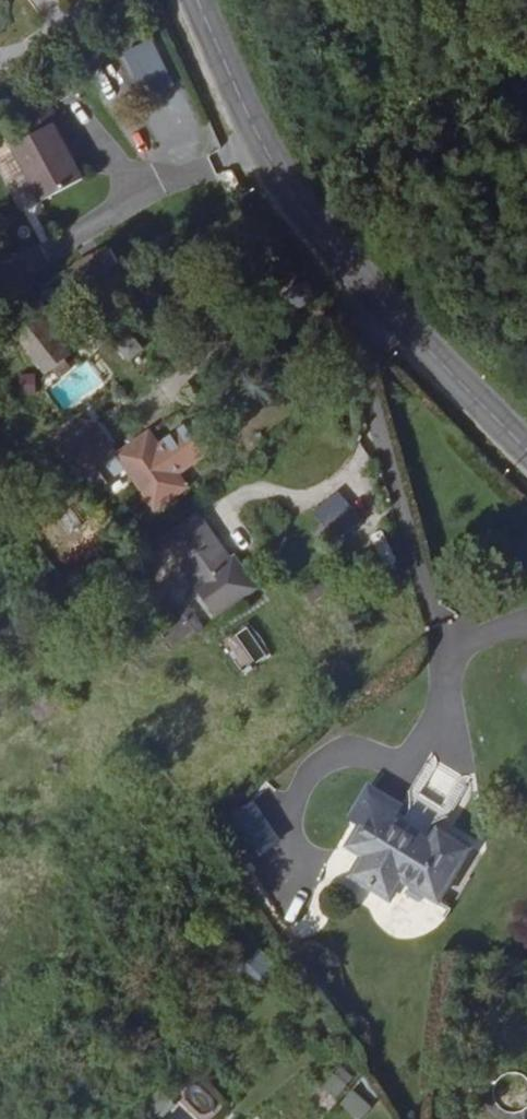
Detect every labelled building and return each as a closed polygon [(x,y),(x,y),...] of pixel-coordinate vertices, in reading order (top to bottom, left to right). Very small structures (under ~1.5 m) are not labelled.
[(8,142),(35,202),(81,181),(54,121),(8,142)] [(10,180),(20,209),(33,204),(24,176),(10,180)] [(72,302),(52,312),(62,331),(82,320),(72,302)] [(51,308),(22,323),(46,368),(74,353),(62,331),(52,312),(51,308)] [(216,447),(197,421),(162,445),(151,431),(119,453),(97,424),(69,443),(99,485),(127,465),(158,509),(190,486),(181,472),(216,447)] [(336,491),(311,514),(336,540),(361,517),(336,491)] [(203,514),(170,537),(200,579),(233,556),(203,514)] [(235,557),(233,556),(200,579),(223,611),(260,585),(238,555),(235,557)] [(191,603),(185,607),(203,632),(210,627),(191,603)] [(203,632),(185,607),(158,626),(176,651),(203,632)] [(226,638),(244,668),(266,655),(249,625),(226,638)] [(497,812),(464,798),(456,816),(441,810),(439,814),(414,802),(422,784),(388,770),(375,802),(384,805),(375,827),(391,834),(383,855),(424,873),(433,852),(472,869),(497,812)] [(216,821),(242,864),(279,842),(254,799),(216,821)] [(244,962),(236,978),(255,987),(262,972),(244,962)] [(328,1111),(348,1082),(331,1071),(312,1100),(328,1111)] [(467,1118),(483,1118),(495,1085),(480,1080),(467,1118)] [(350,1091),(338,1105),(355,1118),(357,1118),(368,1107),(350,1091)]
